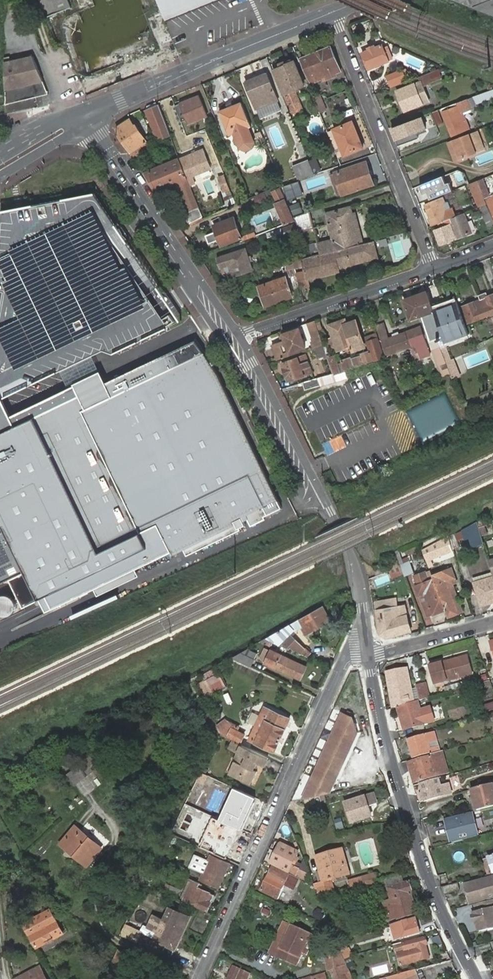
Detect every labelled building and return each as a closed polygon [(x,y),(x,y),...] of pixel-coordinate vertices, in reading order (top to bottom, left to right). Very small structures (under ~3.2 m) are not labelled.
[(47,16),(47,17),(71,7),(68,0),(49,0),(52,8),(45,11),(47,16)] [(166,22),(179,17),(179,10),(175,0),(157,0),(166,22)] [(204,7),(202,0),(175,0),(179,10),(179,17),(204,7)] [(492,17),(492,0),(452,0),(492,17)] [(362,54),(368,70),(391,60),(386,48),(382,49),(381,46),(362,54)] [(302,59),(312,83),(322,79),(324,82),(336,77),(336,73),(340,72),(331,47),(302,59)] [(6,99),(6,104),(35,97),(40,94),(44,89),(45,85),(33,55),(4,62),(6,99)] [(275,70),(283,92),(295,88),(296,89),(304,86),(294,62),(275,70)] [(387,77),(390,85),(405,79),(402,71),(387,77)] [(410,87),(398,92),(406,112),(429,102),(423,86),(442,79),(439,71),(420,79),(421,82),(410,87)] [(245,81),(254,104),(275,96),(267,73),(245,81)] [(410,87),(408,82),(395,87),(398,92),(410,87)] [(35,97),(48,94),(45,85),(44,89),(40,94),(35,97)] [(318,94),(313,97),(319,113),(325,110),(318,94)] [(200,97),(175,106),(182,122),(187,120),(189,124),(207,116),(200,97)] [(471,109),(468,99),(452,105),(453,109),(444,113),(452,135),(468,130),(465,123),(467,122),(463,112),(471,109)] [(158,102),(146,107),(157,135),(166,132),(165,128),(168,127),(158,102)] [(219,111),(228,136),(233,134),(239,148),(245,151),(252,148),(253,144),(248,132),(247,128),(251,127),(241,102),(219,111)] [(130,152),(134,159),(150,147),(135,124),(134,125),(130,118),(116,127),(121,134),(119,135),(130,152)] [(392,129),(399,146),(417,139),(415,135),(411,136),(410,134),(425,129),(421,119),(392,129)] [(273,150),(286,146),(279,122),(265,126),(273,150)] [(335,130),(345,155),(363,148),(359,138),(358,138),(352,123),(335,130)] [(259,143),(264,141),(260,132),(255,134),(259,143)] [(474,133),(469,135),(477,154),(481,153),(474,133)] [(477,154),(469,135),(454,141),(461,160),(477,154)] [(180,159),(188,178),(211,169),(203,149),(180,159)] [(180,159),(144,174),(155,191),(174,183),(186,213),(184,214),(188,223),(201,218),(203,217),(188,178),(180,159)] [(314,174),(309,161),(292,166),(297,180),(314,174)] [(335,173),(342,195),(373,184),(366,163),(335,173)] [(228,174),(224,175),(230,191),(233,189),(228,174)] [(422,201),(448,191),(442,174),(416,184),(422,201)] [(444,177),(450,189),(456,186),(451,174),(444,177)] [(230,191),(224,175),(217,178),(223,193),(230,191)] [(320,176),(283,187),(285,194),(301,189),(301,190),(322,184),(320,176)] [(486,204),(487,204),(476,181),(470,183),(480,206),(481,206),(486,204)] [(275,204),(285,224),(293,221),(279,189),(271,192),(277,203),(275,204)] [(263,193),(253,197),(256,205),(266,201),(263,193)] [(429,219),(432,226),(438,223),(458,215),(459,215),(458,212),(455,213),(453,209),(445,212),(442,205),(445,204),(443,198),(426,205),(430,218),(429,219)] [(486,204),(481,206),(488,223),(492,221),(492,220),(486,204)] [(321,254),(364,243),(355,212),(352,213),(350,207),(327,213),(333,240),(318,243),(321,254)] [(310,212),(294,217),(296,221),(301,232),(314,228),(310,212)] [(458,215),(438,223),(441,229),(435,231),(440,245),(466,236),(458,215)] [(212,233),(216,241),(219,239),(222,246),(242,238),(234,217),(213,224),(216,231),(212,233)] [(285,226),(266,233),(269,241),(288,234),(285,226)] [(378,257),(374,241),(364,243),(321,254),(313,256),(293,261),(294,264),(295,268),(301,267),(300,264),(305,263),(308,278),(340,270),(339,267),(378,257)] [(216,258),(220,269),(222,269),(223,274),(229,277),(233,276),(234,276),(252,271),(246,249),(216,258)] [(286,278),(265,285),(268,294),(263,296),(266,306),(293,297),(286,278)] [(483,317),(487,316),(489,315),(492,313),(492,294),(486,297),(487,298),(475,303),(474,302),(465,305),(466,306),(461,308),(468,323),(483,317)] [(444,337),(435,312),(434,309),(430,296),(423,298),(422,295),(404,301),(411,320),(422,316),(430,341),(444,337)] [(457,301),(434,309),(435,312),(444,337),(446,343),(469,335),(457,301)] [(318,346),(324,344),(316,320),(309,323),(313,335),(315,335),(318,346)] [(341,321),(328,325),(337,351),(350,346),(352,352),(366,348),(356,320),(342,325),(341,321)] [(422,328),(416,330),(407,333),(389,338),(384,323),(378,326),(388,355),(411,347),(416,361),(431,356),(422,328)] [(274,346),(278,359),(300,352),(298,349),(305,347),(299,329),(283,335),(285,341),(283,343),(274,346)] [(374,360),(374,362),(384,358),(377,339),(368,342),(371,351),(374,360)] [(8,530),(0,534),(0,585),(11,580),(19,597),(15,599),(18,605),(22,603),(24,607),(48,596),(54,608),(189,544),(194,554),(244,530),(243,528),(249,525),(245,518),(254,514),(258,523),(272,517),(271,514),(281,509),(198,341),(106,386),(100,374),(93,378),(88,378),(85,381),(77,385),(82,397),(0,436),(0,514),(8,530)] [(341,372),(374,360),(371,351),(360,355),(361,357),(352,360),(351,358),(342,361),(343,366),(339,367),(341,372)] [(281,364),(288,381),(308,374),(304,362),(299,363),(297,358),(281,364)] [(319,387),(346,380),(345,374),(334,377),(333,373),(317,378),(319,387)] [(303,390),(319,387),(317,378),(302,383),(303,390)] [(477,523),(462,531),(465,538),(469,537),(472,545),(483,542),(477,523)] [(450,545),(424,556),(429,569),(454,558),(450,545)] [(399,566),(394,568),(396,574),(402,572),(399,566)] [(434,582),(429,571),(426,572),(426,574),(419,577),(421,583),(414,585),(426,617),(445,611),(434,582)] [(453,575),(434,582),(445,611),(447,617),(458,613),(449,588),(457,585),(453,575)] [(474,583),(481,605),(492,602),(492,577),(474,583)] [(13,599),(8,595),(2,595),(0,596),(0,618),(1,618),(7,618),(12,616),(16,610),(16,605),(13,599)] [(380,602),(381,610),(396,607),(394,599),(380,602)] [(381,635),(386,638),(410,631),(402,606),(396,607),(381,610),(376,612),(380,629),(381,635)] [(321,607),(265,639),(273,643),(288,651),(290,648),(294,651),(296,650),(301,654),(305,650),(290,636),(294,631),(303,626),(307,634),(329,621),(321,607)] [(260,659),(264,664),(270,652),(264,650),(260,659)] [(246,652),(240,655),(253,661),(255,656),(246,652)] [(270,652),(264,664),(274,669),(299,680),(305,668),(280,656),(270,652)] [(240,655),(231,660),(239,664),(249,669),(253,661),(240,655)] [(441,663),(430,667),(435,684),(470,674),(465,656),(441,663)] [(387,673),(393,709),(397,708),(412,703),(406,669),(387,673)] [(195,680),(203,696),(223,686),(215,670),(195,680)] [(444,689),(445,693),(456,690),(462,689),(461,684),(444,689)] [(415,690),(418,702),(428,698),(425,685),(417,688),(415,690)] [(412,703),(397,708),(403,730),(424,724),(417,702),(412,703)] [(492,711),(492,702),(480,705),(481,713),(492,711)] [(287,716),(269,707),(264,716),(268,717),(258,737),(255,736),(253,739),(257,740),(256,742),(275,751),(285,729),(282,727),(287,716)] [(342,712),(303,799),(325,794),(329,794),(347,754),(348,755),(351,749),(350,748),(357,733),(352,717),(342,712)] [(291,718),(287,716),(282,727),(285,729),(291,718)] [(233,726),(229,734),(241,741),(245,733),(233,726)] [(434,733),(407,741),(412,759),(439,751),(438,748),(430,750),(428,745),(437,742),(434,733)] [(268,757),(241,743),(228,769),(251,781),(256,770),(254,770),(252,768),(255,762),(258,763),(264,766),(268,757)] [(408,763),(410,771),(415,770),(419,781),(444,774),(439,753),(431,756),(431,757),(408,763)] [(92,771),(85,762),(80,766),(87,775),(92,771)] [(73,768),(81,779),(87,775),(80,766),(78,764),(73,768)] [(251,781),(228,769),(227,772),(250,784),(251,781)] [(74,770),(68,774),(75,783),(81,779),(74,770)] [(415,770),(410,771),(413,783),(419,781),(415,770)] [(213,798),(220,783),(202,774),(195,789),(213,798)] [(438,779),(419,784),(424,801),(451,793),(449,784),(440,786),(438,779)] [(477,812),(492,807),(492,789),(492,784),(471,790),(477,812)] [(217,820),(237,831),(254,796),(233,787),(217,820)] [(188,801),(198,807),(205,797),(196,790),(188,801)] [(350,821),(378,813),(372,792),(344,801),(350,821)] [(473,812),(447,819),(454,843),(479,837),(473,812)] [(217,820),(212,818),(203,837),(215,843),(215,845),(227,851),(237,831),(217,820)] [(336,831),(343,829),(340,819),(333,820),(336,831)] [(74,825),(60,843),(87,866),(102,848),(74,825)] [(280,845),(270,864),(295,876),(298,870),(291,866),(294,861),(297,862),(298,859),(295,857),(298,853),(280,845)] [(345,864),(341,851),(337,852),(341,866),(345,864)] [(341,866),(337,852),(317,858),(320,871),(316,872),(319,883),(348,875),(345,864),(341,866)] [(215,858),(204,881),(218,887),(229,865),(215,858)] [(488,877),(492,876),(492,873),(489,860),(483,862),(488,877)] [(294,877),(273,867),(261,890),(278,898),(284,885),(289,887),(294,877)] [(404,884),(401,874),(363,885),(358,886),(360,894),(387,886),(391,900),(411,894),(412,894),(408,883),(404,884)] [(363,885),(361,878),(348,882),(350,889),(358,886),(363,885)] [(469,905),(492,899),(492,879),(483,881),(465,885),(469,905)] [(197,888),(199,884),(192,881),(184,900),(208,910),(214,896),(197,888)] [(441,887),(444,895),(460,891),(458,884),(441,887)] [(320,897),(335,893),(333,886),(318,890),(320,897)] [(416,913),(411,894),(391,900),(383,903),(388,920),(395,918),(395,919),(416,913)] [(473,906),(480,932),(492,929),(492,901),(473,906)] [(169,908),(164,919),(157,933),(154,940),(173,949),(184,928),(174,924),(179,913),(169,908)] [(24,924),(37,947),(63,934),(50,910),(24,924)] [(164,919),(154,914),(148,928),(157,933),(164,919)] [(391,926),(395,940),(418,933),(414,918),(405,921),(405,922),(391,926)] [(310,936),(285,924),(281,932),(287,934),(277,957),(296,966),(310,936)] [(141,933),(126,926),(121,935),(137,943),(141,933)] [(281,932),(271,955),(277,957),(287,934),(281,932)] [(427,945),(425,938),(402,943),(404,951),(398,953),(402,966),(429,959),(426,946),(427,945)] [(343,959),(350,957),(342,939),(335,941),(339,952),(343,959)] [(481,953),(490,951),(489,944),(479,946),(481,953)] [(118,951),(113,962),(129,969),(134,958),(118,951)] [(346,968),(343,959),(339,952),(326,957),(328,973),(346,968)] [(15,978),(32,978),(43,973),(39,967),(15,978)] [(233,967),(227,978),(247,978),(249,975),(233,967)] [(397,976),(395,968),(378,973),(380,978),(384,978),(387,978),(397,976)] [(416,971),(397,976),(387,978),(419,978),(416,971)]
